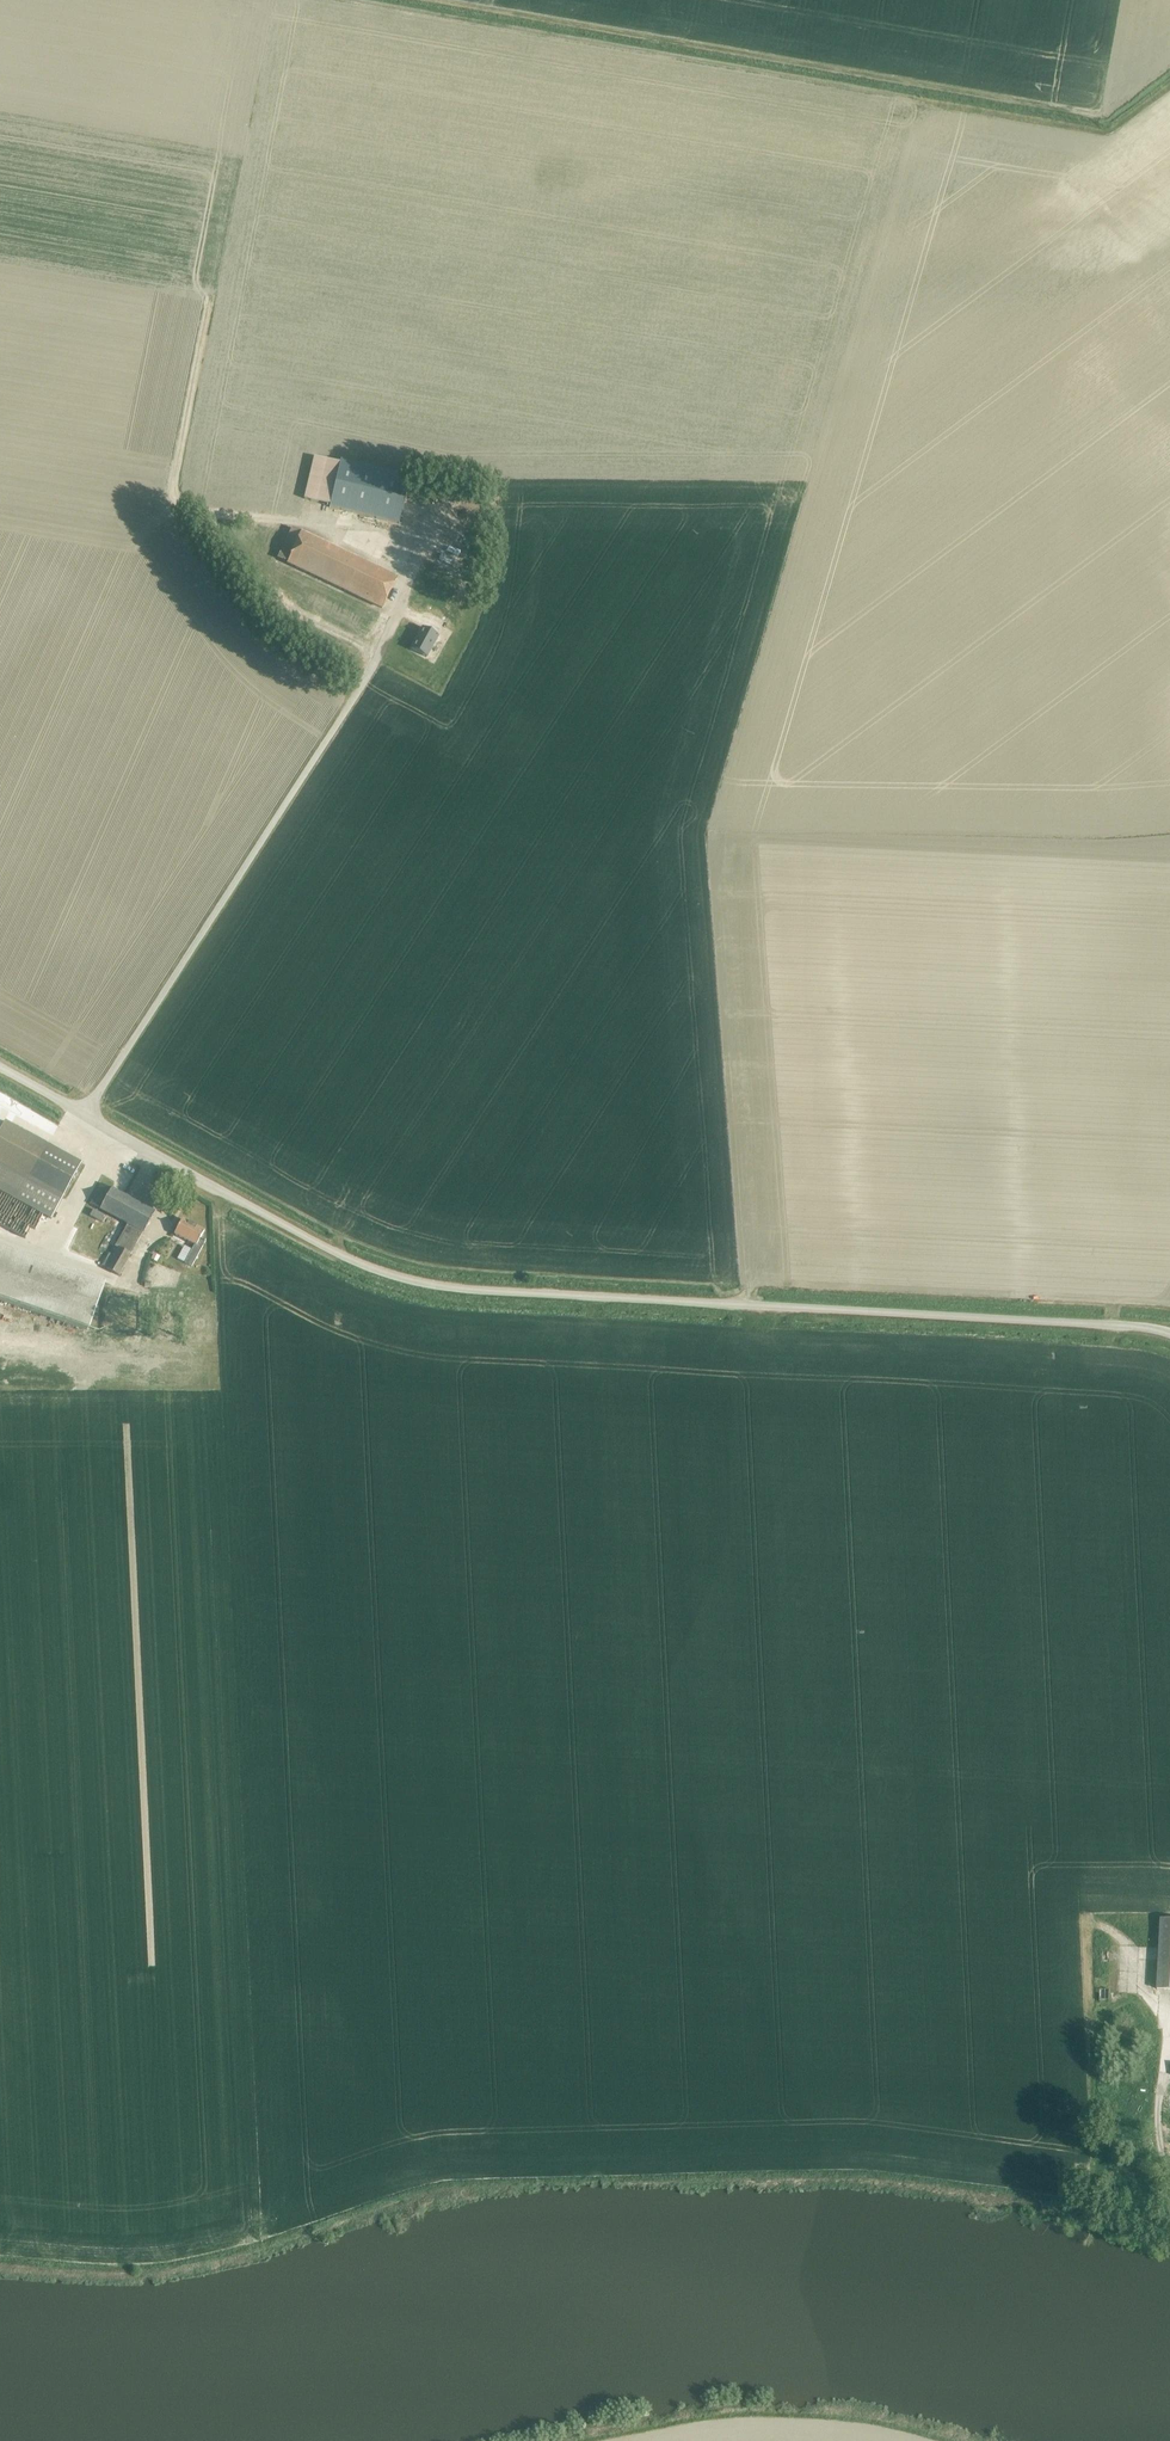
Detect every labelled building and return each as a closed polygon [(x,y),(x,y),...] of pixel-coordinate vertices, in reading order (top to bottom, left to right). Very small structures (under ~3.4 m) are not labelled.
[(341,461),(340,463),(315,457),(305,499),(330,505),(330,508),(399,525),(411,478),(341,461)] [(397,578),(302,533),(291,528),(276,558),(382,609),(397,578)] [(423,627),(411,649),(426,657),(438,636),(423,627)] [(51,1219),(62,1199),(81,1164),(4,1122),(0,1129),(0,1191),(51,1219)] [(101,1184),(90,1204),(118,1219),(128,1224),(115,1247),(118,1248),(106,1270),(119,1277),(154,1213),(101,1184)] [(210,1235),(194,1226),(190,1235),(185,1233),(182,1239),(174,1234),(165,1251),(182,1262),(187,1252),(197,1258),(210,1235)] [(103,1282),(0,1246),(0,1297),(88,1327),(103,1282)] [(153,1253),(151,1259),(157,1262),(160,1256),(153,1253)] [(1160,1919),(1157,1990),(1169,1991),(1169,1920),(1160,1919)] [(1109,1990),(1100,1990),(1100,2002),(1109,2002),(1109,1990)]
